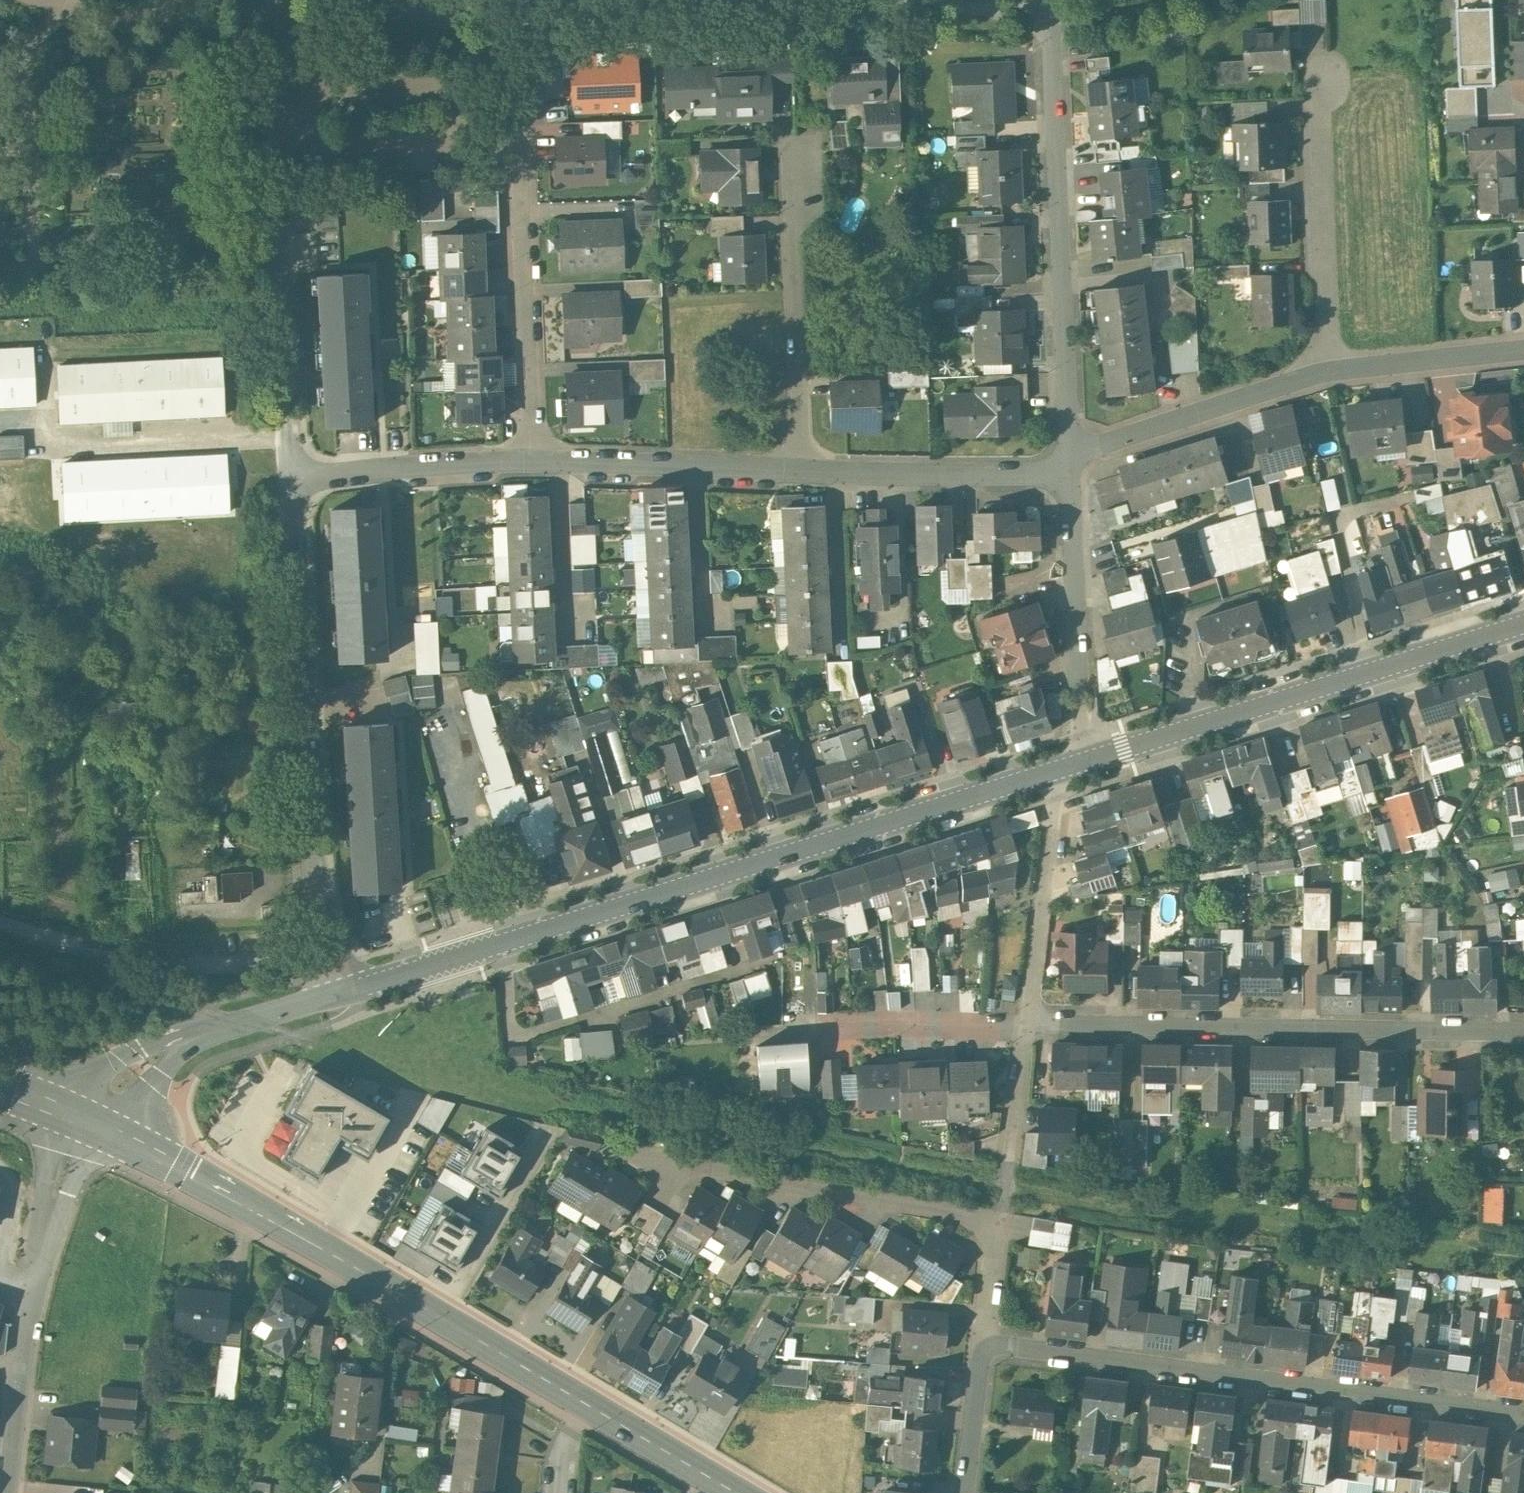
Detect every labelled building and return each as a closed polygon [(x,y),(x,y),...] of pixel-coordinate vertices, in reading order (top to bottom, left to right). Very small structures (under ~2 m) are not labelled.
[(1460,87),(1477,87),(1496,86),(1492,0),(1457,0),(1460,87)] [(1274,31),(1246,33),(1247,69),(1292,67),(1290,24),(1301,23),(1300,8),(1274,9),(1274,31)] [(1510,42),(1511,78),(1523,77),(1523,42),(1510,42)] [(616,44),(616,56),(636,55),(651,55),(650,43),(616,44)] [(637,98),(636,55),(616,56),(610,56),(610,52),(595,53),(595,57),(570,58),(570,61),(562,61),(562,78),(570,77),(571,101),(583,101),(584,110),(626,108),(626,98),(637,98)] [(791,55),(755,56),(756,74),(769,73),(769,81),(792,80),(791,55)] [(1109,56),(1086,59),(1087,71),(1088,71),(1099,69),(1110,68),(1109,56)] [(865,143),(865,142),(899,140),(896,60),(828,63),(828,65),(830,121),(852,120),(853,144),(865,143)] [(1011,65),(951,67),(952,101),(977,100),(978,120),(978,123),(995,122),(1013,121),(1011,65)] [(756,74),(717,76),(717,68),(665,70),(666,106),(690,105),(690,108),(693,108),(692,104),(694,99),(715,98),(716,118),(770,116),(769,81),(769,73),(756,74)] [(1132,78),(1102,82),(1102,75),(1100,75),(1099,69),(1088,71),(1089,83),(1088,83),(1090,101),(1091,101),(1092,111),(1135,106),(1132,78)] [(1460,87),(1447,88),(1448,116),(1477,115),(1477,87),(1460,87)] [(1271,120),(1271,100),(1235,100),(1234,120),(1271,120)] [(1135,106),(1092,111),(1093,121),(1092,121),(1094,139),(1095,139),(1097,151),(1119,149),(1119,151),(1120,150),(1120,142),(1113,138),(1113,137),(1138,134),(1137,126),(1146,125),(1146,126),(1148,126),(1145,104),(1135,105),(1135,106)] [(1477,115),(1448,116),(1448,134),(1470,133),(1470,131),(1478,131),(1477,115)] [(852,120),(830,121),(831,145),(853,144),(852,120)] [(978,120),(953,121),(954,136),(986,135),(996,134),(995,122),(978,123),(978,120)] [(609,121),(581,122),(582,139),(602,138),(602,139),(610,139),(609,121)] [(1284,121),(1234,123),(1235,141),(1242,140),(1244,168),(1249,168),(1284,166),(1286,166),(1284,121)] [(1478,131),(1470,131),(1470,133),(1472,167),(1485,167),(1514,166),(1516,166),(1514,129),(1478,131)] [(986,135),(955,136),(956,166),(982,165),(981,151),(987,150),(986,135)] [(582,139),(556,140),(558,182),(603,180),(602,139),(602,138),(582,139)] [(756,148),(719,150),(719,153),(700,154),(701,182),(720,181),(721,204),(758,202),(756,148)] [(987,150),(981,151),(982,165),(983,203),(1021,201),(1019,149),(987,150)] [(1097,151),(1095,151),(1097,163),(1120,160),(1119,151),(1119,149),(1097,151)] [(1284,166),(1249,168),(1250,182),(1250,183),(1269,182),(1285,181),(1284,166)] [(1514,166),(1485,167),(1487,207),(1498,206),(1503,210),(1513,210),(1516,210),(1515,190),(1514,166)] [(1145,169),(1102,173),(1105,196),(1147,191),(1145,169)] [(442,179),(420,180),(421,194),(443,193),(442,179)] [(1269,182),(1250,183),(1250,182),(1246,183),(1246,196),(1270,195),(1269,182)] [(336,183),(314,185),(316,230),(339,229),(336,183)] [(1516,210),(1513,210),(1513,221),(1523,221),(1523,189),(1515,190),(1516,210)] [(497,190),(475,191),(476,205),(498,205),(497,190)] [(1147,191),(1105,196),(1107,218),(1150,214),(1147,191)] [(443,193),(421,194),(421,207),(443,206),(443,193)] [(658,199),(634,200),(635,234),(659,233),(658,199)] [(1287,200),(1251,201),(1252,244),(1265,243),(1265,245),(1288,244),(1287,200)] [(498,205),(476,205),(476,219),(498,218),(498,205)] [(443,206),(421,207),(422,221),(444,220),(443,206)] [(1090,210),(1076,211),(1076,221),(1092,220),(1092,219),(1096,219),(1096,212),(1090,210)] [(1003,214),(963,216),(964,235),(982,234),(982,227),(1003,226),(1003,214)] [(1150,214),(1107,218),(1096,219),(1092,219),(1092,220),(1096,260),(1140,255),(1138,240),(1144,239),(1141,215),(1150,214)] [(742,215),(710,216),(711,229),(723,228),(724,236),(743,236),(742,215)] [(498,218),(476,219),(477,233),(480,233),(499,232),(498,218)] [(615,222),(559,225),(561,271),(617,268),(615,222)] [(1003,226),(982,227),(982,234),(983,263),(971,263),(972,283),(1024,281),(1021,225),(1003,226)] [(477,233),(441,235),(441,250),(440,250),(441,269),(442,269),(481,267),(480,233),(477,233)] [(724,236),(723,237),(725,282),(761,280),(759,235),(743,236),(724,236)] [(1183,253),(1151,256),(1153,270),(1184,267),(1183,253)] [(1512,260),(1474,262),(1475,307),(1514,306),(1512,260)] [(1249,264),(1213,265),(1214,277),(1249,276),(1249,264)] [(481,267),(442,269),(443,282),(442,282),(442,298),(449,298),(482,297),(481,267)] [(364,274),(319,277),(323,351),(365,349),(363,310),(366,310),(364,274)] [(1290,275),(1255,276),(1257,324),(1291,323),(1290,275)] [(661,278),(623,280),(624,298),(662,296),(661,278)] [(1141,284),(1096,289),(1102,344),(1147,339),(1141,284)] [(1195,297),(1176,285),(1169,295),(1175,299),(1196,312),(1195,297)] [(618,294),(562,297),(564,339),(620,337),(618,294)] [(991,295),(956,296),(956,315),(980,314),(980,312),(992,312),(991,295)] [(482,297),(449,298),(450,312),(449,312),(449,328),(490,326),(488,297),(482,297)] [(1196,312),(1175,299),(1169,309),(1177,314),(1197,326),(1196,312)] [(992,312),(980,312),(980,314),(981,331),(978,332),(978,352),(982,352),(982,362),(1027,360),(1026,338),(1024,338),(1023,310),(992,312)] [(1197,326),(1177,314),(1171,324),(1188,334),(1197,333),(1197,326)] [(490,326),(449,328),(450,344),(451,344),(451,358),(457,358),(490,357),(490,326)] [(1188,334),(1168,336),(1172,371),(1199,370),(1197,333),(1188,334)] [(1147,339),(1102,344),(1108,396),(1156,390),(1150,339),(1147,339)] [(0,349),(0,406),(35,404),(32,348),(0,349)] [(365,349),(323,351),(327,426),(369,424),(365,349)] [(490,357),(457,358),(457,376),(458,376),(459,390),(498,388),(496,356),(490,357)] [(221,358),(57,366),(60,423),(103,421),(132,419),(224,414),(221,358)] [(664,358),(628,360),(629,375),(647,375),(647,381),(665,380),(664,358)] [(927,369),(887,371),(888,387),(928,386),(927,369)] [(619,373),(565,376),(567,424),(568,424),(568,422),(594,420),(594,423),(621,421),(619,373)] [(1027,373),(979,375),(979,387),(980,402),(951,403),(953,434),(981,433),(981,435),(1018,433),(1017,399),(1028,399),(1027,373)] [(877,383),(829,385),(830,408),(831,408),(832,426),(831,426),(831,427),(855,426),(855,435),(879,434),(878,425),(879,425),(877,383)] [(459,390),(458,390),(458,405),(459,405),(460,422),(499,420),(498,388),(459,390)] [(1479,398),(1473,393),(1462,395),(1458,400),(1452,401),(1455,427),(1449,428),(1450,437),(1456,437),(1457,447),(1458,455),(1460,455),(1467,454),(1467,457),(1487,455),(1487,452),(1505,450),(1508,445),(1507,437),(1503,433),(1501,418),(1507,417),(1504,395),(1479,398)] [(1400,401),(1348,407),(1354,453),(1405,447),(1404,433),(1400,401)] [(1292,407),(1264,414),(1268,431),(1296,424),(1292,407)] [(132,419),(103,421),(104,437),(133,435),(132,419)] [(1268,431),(1254,435),(1263,470),(1282,465),(1282,467),(1306,461),(1296,424),(1268,431)] [(1432,430),(1404,433),(1405,447),(1406,464),(1437,462),(1435,449),(1432,430)] [(0,435),(0,459),(24,458),(23,434),(0,435)] [(1215,439),(1169,453),(1181,492),(1227,478),(1215,439)] [(1457,447),(1435,449),(1437,462),(1440,481),(1463,478),(1460,455),(1458,455),(1457,447)] [(1169,453),(1121,468),(1133,507),(1156,500),(1174,494),(1181,492),(1169,453)] [(1250,476),(1226,483),(1233,506),(1235,506),(1255,499),(1252,487),(1250,476)] [(1338,477),(1325,479),(1328,509),(1341,507),(1338,477)] [(503,483),(502,492),(520,494),(521,485),(503,483)] [(1268,484),(1252,487),(1255,499),(1257,511),(1259,519),(1275,516),(1274,512),(1268,484)] [(1440,484),(1414,490),(1417,502),(1442,496),(1440,484)] [(1491,484),(1442,496),(1448,531),(1464,530),(1464,532),(1502,519),(1491,484)] [(681,486),(644,487),(647,532),(653,532),(683,530),(681,486)] [(802,494),(775,495),(775,509),(783,509),(783,508),(803,507),(802,494)] [(1174,494),(1156,500),(1160,511),(1177,506),(1174,494)] [(544,496),(507,497),(507,499),(513,499),(513,509),(507,509),(508,527),(545,525),(544,496)] [(1255,499),(1235,506),(1238,517),(1257,511),(1255,499)] [(1511,505),(1523,545),(1523,501),(1511,505)] [(584,502),(569,503),(570,535),(585,534),(584,502)] [(950,504),(916,506),(918,574),(928,573),(935,565),(935,551),(951,550),(950,504)] [(803,507),(783,508),(783,509),(784,537),(790,537),(821,535),(820,506),(803,507)] [(374,508),(332,510),(333,528),(339,528),(339,536),(333,537),(335,569),(341,569),(342,584),(379,582),(374,508)] [(882,509),(867,510),(867,527),(857,527),(860,591),(870,591),(871,608),(886,607),(885,590),(896,589),(893,526),(882,526),(882,509)] [(1275,516),(1259,519),(1261,530),(1285,525),(1281,510),(1274,512),(1275,516)] [(1015,511),(977,513),(978,540),(978,550),(979,550),(1014,548),(1014,561),(1033,560),(1032,546),(1041,546),(1040,522),(1015,523),(1015,511)] [(1238,517),(1156,543),(1170,589),(1223,572),(1215,544),(1261,530),(1259,519),(1257,511),(1238,517)] [(1380,542),(1371,514),(1362,516),(1371,544),(1380,542)] [(1362,516),(1357,517),(1345,532),(1349,550),(1364,546),(1371,544),(1362,516)] [(545,525),(508,527),(508,528),(514,527),(515,537),(509,538),(510,555),(547,553),(545,525)] [(683,530),(653,532),(653,543),(647,543),(648,560),(654,560),(685,558),(683,530)] [(1215,544),(1223,572),(1267,558),(1261,530),(1215,544)] [(821,535),(790,537),(791,548),(785,548),(785,551),(786,565),(791,565),(823,564),(821,535)] [(1406,535),(1383,543),(1386,555),(1410,547),(1406,535)] [(784,537),(772,538),(772,551),(785,551),(785,548),(791,548),(790,537),(784,537)] [(978,540),(966,540),(967,557),(967,562),(980,561),(979,550),(978,550),(978,540)] [(1387,566),(1380,542),(1371,544),(1364,546),(1379,593),(1365,598),(1375,628),(1404,619),(1394,589),(1387,566)] [(1447,545),(1429,551),(1433,564),(1438,563),(1442,574),(1455,570),(1450,553),(1447,545)] [(1333,548),(1318,553),(1325,574),(1326,574),(1339,570),(1333,548)] [(1464,548),(1450,553),(1455,570),(1469,566),(1464,548)] [(1317,552),(1295,559),(1309,598),(1289,605),(1299,635),(1335,623),(1331,608),(1337,606),(1326,574),(1325,574),(1318,553),(1317,552)] [(547,553),(510,555),(510,556),(516,556),(516,566),(510,566),(511,583),(548,582),(547,553)] [(967,557),(945,558),(947,589),(968,588),(967,562),(967,557)] [(685,558),(654,560),(655,571),(649,571),(650,589),(656,589),(686,587),(685,558)] [(1409,559),(1387,566),(1394,589),(1406,585),(1402,573),(1412,570),(1409,559)] [(1469,566),(1455,570),(1465,601),(1502,590),(1492,559),(1469,566)] [(823,564),(791,565),(792,576),(786,576),(787,594),(793,594),(824,592),(823,564)] [(990,565),(969,566),(970,597),(991,596),(990,565)] [(1125,566),(1103,572),(1109,594),(1112,593),(1131,589),(1125,566)] [(573,567),(573,590),(596,590),(596,567),(573,567)] [(721,569),(709,570),(710,593),(722,592),(721,569)] [(1442,574),(1422,580),(1432,611),(1465,601),(1455,570),(1442,574)] [(1406,585),(1394,589),(1404,619),(1432,611),(1422,580),(1406,585)] [(548,582),(511,583),(511,584),(517,584),(518,594),(512,594),(512,609),(512,612),(549,610),(548,582)] [(379,583),(342,585),(343,600),(337,600),(339,633),(345,633),(345,641),(339,642),(340,660),(383,657),(379,583)] [(511,584),(495,584),(495,585),(496,609),(512,609),(512,594),(518,594),(517,584),(511,584)] [(495,585),(483,586),(484,610),(496,609),(495,585)] [(686,587),(656,589),(656,599),(650,600),(651,617),(657,617),(688,615),(686,587)] [(454,613),(452,588),(437,589),(438,614),(454,613)] [(824,592),(793,594),(793,605),(788,605),(788,622),(794,622),(826,621),(824,592)] [(1109,594),(1104,595),(1106,617),(1118,613),(1112,593),(1109,594)] [(756,595),(733,597),(734,608),(757,607),(756,595)] [(1260,599),(1200,616),(1213,661),(1227,657),(1235,664),(1255,658),(1259,647),(1273,643),(1260,599)] [(1037,603),(982,620),(987,638),(997,634),(1000,643),(998,644),(1003,661),(1010,659),(1013,667),(1039,659),(1053,654),(1049,643),(1051,642),(1046,627),(1045,628),(1037,603)] [(1106,617),(1104,617),(1109,634),(1105,635),(1111,655),(1157,642),(1152,625),(1156,624),(1150,604),(1118,613),(1106,617)] [(512,612),(498,613),(498,623),(513,623),(514,641),(551,640),(549,610),(512,612)] [(688,615),(657,617),(658,628),(652,628),(653,646),(690,645),(690,644),(688,615)] [(436,621),(414,622),(416,674),(432,673),(439,673),(436,621)] [(826,621),(794,622),(795,633),(789,633),(790,652),(827,650),(826,621)] [(734,635),(721,636),(722,659),(735,658),(734,635)] [(710,636),(697,637),(697,644),(698,660),(711,660),(710,636)] [(721,636),(710,636),(711,660),(722,659),(721,636)] [(551,640),(514,641),(515,659),(551,657),(552,657),(551,646),(551,640)] [(514,641),(503,642),(500,645),(501,655),(500,655),(500,660),(515,659),(514,641)] [(597,643),(584,644),(585,666),(598,665),(597,643)] [(572,644),(560,645),(561,667),(573,667),(572,644)] [(584,644),(572,644),(573,667),(585,666),(584,644)] [(690,645),(653,646),(653,651),(661,651),(661,662),(698,660),(697,644),(690,644),(690,645)] [(560,645),(551,646),(552,657),(551,657),(551,668),(561,667),(560,645)] [(442,668),(460,667),(459,651),(441,652),(442,668)] [(698,660),(661,662),(666,677),(676,710),(700,702),(696,689),(719,682),(711,660),(698,660)] [(851,660),(838,661),(840,690),(840,700),(858,697),(852,676),(851,660)] [(838,661),(825,661),(827,691),(840,690),(838,661)] [(663,666),(634,668),(640,684),(666,677),(663,666)] [(1484,671),(1453,680),(1463,711),(1472,708),(1489,703),(1494,701),(1484,671)] [(432,673),(411,675),(414,708),(435,706),(432,673)] [(404,674),(382,680),(387,696),(388,696),(408,690),(404,674)] [(1453,680),(1418,691),(1428,722),(1451,715),(1463,711),(1453,680)] [(514,783),(484,689),(474,692),(472,688),(461,691),(491,784),(482,787),(495,825),(513,819),(509,807),(527,802),(520,782),(515,783),(515,782),(514,783)] [(1040,688),(1020,694),(1024,706),(1044,700),(1040,688)] [(408,690),(388,696),(394,717),(414,711),(408,690)] [(978,692),(939,704),(956,755),(968,751),(970,755),(982,751),(981,747),(994,743),(978,692)] [(700,702),(676,710),(686,739),(696,772),(706,769),(709,776),(736,767),(733,758),(732,757),(713,698),(700,702)] [(1024,706),(1006,712),(1009,721),(1015,741),(1053,729),(1044,700),(1024,706)] [(909,701),(887,708),(897,742),(903,740),(902,736),(919,731),(909,701)] [(1377,703),(1338,715),(1348,746),(1349,747),(1367,741),(1372,755),(1391,749),(1377,703)] [(1489,703),(1472,708),(1480,733),(1483,741),(1499,736),(1496,728),(1497,728),(1489,703)] [(746,710),(730,715),(741,749),(755,745),(757,744),(746,710)] [(882,734),(875,711),(863,715),(870,738),(882,734)] [(1338,715),(1301,726),(1320,789),(1340,783),(1332,759),(1351,754),(1349,747),(1348,746),(1338,715)] [(1451,715),(1428,722),(1431,731),(1425,732),(1434,759),(1462,751),(1451,715)] [(575,716),(551,724),(561,755),(585,748),(575,716)] [(1009,721),(1001,724),(1007,743),(1015,741),(1009,721)] [(387,724),(344,726),(346,760),(352,759),(353,780),(347,780),(349,813),(392,810),(387,724)] [(859,728),(851,731),(856,748),(864,746),(859,728)] [(851,731),(838,735),(845,758),(858,754),(856,748),(851,731)] [(919,731),(902,736),(903,740),(897,742),(874,749),(884,782),(930,767),(919,731)] [(538,732),(523,736),(527,748),(542,743),(538,732)] [(757,744),(755,745),(766,782),(767,782),(777,815),(813,804),(795,746),(794,746),(790,733),(757,744)] [(601,734),(584,740),(602,795),(618,790),(601,734)] [(1477,734),(1471,736),(1473,744),(1480,742),(1477,734)] [(838,735),(819,741),(824,757),(830,755),(832,762),(845,758),(838,735)] [(1520,735),(1505,740),(1512,761),(1523,757),(1520,735)] [(1262,738),(1224,750),(1233,781),(1234,781),(1254,775),(1260,794),(1277,788),(1274,778),(1263,741),(1262,738)] [(686,739),(660,747),(670,780),(683,776),(691,800),(704,796),(696,772),(686,739)] [(1433,776),(1423,745),(1412,748),(1422,780),(1433,776)] [(1485,747),(1475,750),(1479,762),(1489,759),(1485,747)] [(858,754),(845,758),(855,791),(884,782),(874,749),(858,754)] [(1224,750),(1184,763),(1193,795),(1207,790),(1215,816),(1235,810),(1226,784),(1234,782),(1234,781),(1233,781),(1224,750)] [(832,762),(815,767),(825,800),(855,791),(845,758),(832,762)] [(1358,762),(1363,784),(1374,782),(1369,760),(1358,762)] [(736,767),(709,776),(726,831),(755,822),(738,766),(736,767)] [(1355,766),(1342,770),(1350,795),(1363,791),(1355,766)] [(574,780),(570,767),(567,768),(547,775),(553,795),(563,830),(594,820),(581,778),(574,780)] [(1320,814),(1306,767),(1293,771),(1308,818),(1320,814)] [(1293,771),(1279,776),(1280,776),(1288,801),(1286,801),(1293,823),(1308,818),(1293,771)] [(1151,781),(1111,794),(1113,800),(1127,844),(1128,844),(1142,839),(1140,827),(1162,820),(1163,823),(1164,822),(1151,781)] [(1424,787),(1397,795),(1409,834),(1436,825),(1424,787)] [(1277,788),(1260,794),(1265,809),(1282,804),(1277,788)] [(527,802),(509,807),(513,819),(525,858),(523,859),(524,862),(526,861),(535,889),(567,879),(553,833),(563,830),(553,795),(527,802)] [(1189,797),(1176,801),(1185,829),(1186,830),(1198,827),(1189,797)] [(684,799),(646,811),(659,853),(698,841),(684,799)] [(1088,855),(1075,860),(1082,881),(1082,882),(1093,879),(1113,872),(1106,851),(1127,844),(1113,800),(1083,810),(1089,831),(1082,834),(1088,855)] [(1444,800),(1439,815),(1453,820),(1458,805),(1444,800)] [(1185,829),(1176,801),(1163,805),(1172,834),(1185,829)] [(392,811),(349,813),(350,831),(356,831),(356,845),(351,846),(354,892),(397,889),(392,811)] [(646,811),(610,822),(623,865),(659,853),(646,811)] [(1523,812),(1522,811),(1509,813),(1512,836),(1523,834),(1523,812)] [(1007,818),(979,827),(987,856),(1003,850),(1004,851),(1016,847),(1007,818)] [(1308,818),(1293,823),(1301,848),(1316,844),(1308,818)] [(563,830),(553,833),(567,879),(568,881),(609,869),(594,820),(563,830)] [(1409,834),(1413,849),(1442,845),(1436,825),(1409,834)] [(979,827),(952,836),(960,864),(976,859),(987,856),(979,827)] [(960,864),(952,836),(924,844),(933,874),(932,874),(933,883),(947,880),(944,870),(961,865),(960,864)] [(924,844),(893,854),(902,884),(932,874),(933,874),(924,844)] [(1316,844),(1301,848),(1306,864),(1304,864),(1304,865),(1321,862),(1316,844)] [(1003,850),(987,856),(987,894),(987,895),(1014,889),(1017,862),(1007,864),(1004,851),(1003,850)] [(902,884),(893,854),(861,864),(870,894),(887,888),(902,884)] [(1291,856),(1258,861),(1261,870),(1294,866),(1292,855),(1291,855),(1291,856)] [(976,859),(977,871),(960,875),(962,908),(963,908),(963,900),(987,894),(987,856),(976,859)] [(861,864),(830,874),(839,903),(856,898),(870,894),(861,864)] [(1490,873),(1494,891),(1523,883),(1519,865),(1490,873)] [(251,871),(220,873),(222,902),(240,900),(239,892),(252,891),(251,871)] [(830,874),(799,884),(808,913),(826,907),(839,903),(830,874)] [(932,874),(902,884),(909,908),(909,918),(926,915),(919,890),(933,886),(933,883),(932,874)] [(180,904),(217,902),(215,875),(203,876),(204,890),(180,892),(180,904)] [(947,880),(933,883),(933,886),(936,914),(937,914),(937,906),(957,902),(955,878),(947,880)] [(1082,881),(1068,886),(1072,897),(1098,894),(1093,879),(1082,882),(1082,881)] [(799,884),(768,893),(779,928),(782,936),(793,932),(789,919),(808,913),(799,884)] [(902,884),(887,888),(896,921),(909,918),(909,908),(902,884)] [(1330,892),(1303,891),(1303,927),(1303,928),(1318,929),(1330,929),(1330,892)] [(768,893),(732,904),(748,955),(750,956),(769,951),(764,933),(779,928),(768,893)] [(856,898),(839,903),(844,920),(845,925),(846,934),(865,929),(856,898)] [(1496,901),(1483,903),(1484,913),(1486,913),(1489,940),(1501,940),(1497,911),(1496,901)] [(839,903),(826,907),(829,918),(831,924),(844,920),(839,903)] [(279,904),(261,905),(262,917),(280,916),(279,904)] [(720,907),(687,918),(696,948),(707,944),(730,938),(720,907)] [(1124,911),(1106,911),(1105,943),(1106,943),(1123,943),(1123,921),(1124,911)] [(687,918),(655,928),(664,958),(682,952),(696,948),(687,918)] [(829,918),(810,922),(814,941),(846,934),(845,925),(844,920),(831,924),(829,918)] [(1363,920),(1338,920),(1338,939),(1362,939),(1363,920)] [(1423,920),(1406,920),(1405,966),(1408,978),(1422,978),(1423,920)] [(1141,921),(1123,921),(1123,943),(1141,944),(1141,921)] [(1303,927),(1290,927),(1289,963),(1303,963),(1303,928),(1303,927)] [(655,928),(623,938),(633,968),(647,963),(647,964),(665,958),(664,958),(655,928)] [(779,928),(764,933),(769,951),(783,947),(783,939),(782,936),(779,928)] [(1318,929),(1303,928),(1303,963),(1318,964),(1318,929)] [(1243,929),(1218,929),(1218,942),(1227,942),(1227,965),(1243,966),(1243,959),(1243,929)] [(1265,931),(1256,930),(1256,941),(1265,941),(1265,931)] [(1283,931),(1265,931),(1265,941),(1265,959),(1283,959),(1283,931)] [(793,932),(782,936),(783,939),(786,947),(797,944),(793,932)] [(1105,943),(1082,943),(1082,933),(1059,932),(1059,954),(1065,954),(1065,989),(1106,989),(1106,954),(1105,954),(1106,943),(1105,943)] [(952,933),(937,934),(939,956),(954,955),(952,933)] [(623,938),(592,948),(601,978),(618,972),(633,968),(623,938)] [(1338,939),(1337,975),(1342,975),(1342,971),(1362,971),(1362,939),(1338,939)] [(1472,946),(1471,940),(1463,940),(1463,941),(1462,941),(1463,969),(1472,969),(1471,946),(1472,946)] [(1394,941),(1377,941),(1376,949),(1375,976),(1400,977),(1400,966),(1394,966),(1394,949),(1394,941)] [(1454,941),(1437,942),(1439,979),(1456,980),(1454,941)] [(707,944),(696,948),(701,964),(715,960),(712,950),(709,951),(707,944)] [(865,945),(849,948),(852,968),(868,965),(865,945)] [(1472,946),(1471,946),(1472,969),(1472,980),(1489,980),(1490,980),(1489,945),(1472,946)] [(927,958),(913,959),(912,947),(911,947),(913,991),(929,990),(927,958)] [(592,948),(560,958),(570,987),(583,983),(600,978),(601,978),(592,948)] [(696,948),(682,952),(684,958),(687,968),(701,964),(696,948)] [(721,948),(712,950),(715,960),(701,964),(704,973),(727,966),(721,948)] [(1219,950),(1187,950),(1187,970),(1190,970),(1190,976),(1219,976),(1219,950)] [(814,956),(789,961),(790,982),(803,979),(804,987),(816,985),(814,956)] [(560,958),(527,968),(540,1008),(554,1004),(555,1008),(559,1007),(562,1017),(577,1012),(577,1011),(570,987),(560,958)] [(665,958),(647,964),(647,963),(633,968),(638,984),(638,983),(652,979),(652,978),(664,973),(669,971),(665,958)] [(687,968),(684,958),(677,960),(682,979),(704,973),(701,964),(687,968)] [(1243,959),(1243,966),(1242,991),(1282,992),(1283,959),(1265,959),(1243,959)] [(1183,967),(1139,966),(1139,1005),(1157,1005),(1157,1003),(1182,1003),(1183,976),(1183,967)] [(633,968),(618,972),(626,996),(640,992),(641,992),(638,983),(638,984),(633,968)] [(828,989),(827,969),(817,970),(817,989),(828,989)] [(765,971),(741,978),(748,999),(771,991),(765,971)] [(1337,975),(1319,975),(1319,1009),(1361,1010),(1361,1009),(1362,1009),(1362,976),(1362,972),(1362,971),(1342,971),(1342,975),(1337,975)] [(601,978),(600,978),(608,1003),(618,999),(616,993),(624,990),(626,997),(640,992),(626,996),(618,972),(601,978)] [(664,973),(652,978),(652,979),(638,983),(641,992),(667,983),(664,973)] [(943,975),(944,989),(957,988),(956,974),(943,975)] [(1190,976),(1183,976),(1182,1003),(1182,1006),(1219,1007),(1219,976),(1190,976)] [(1375,976),(1362,976),(1362,1009),(1401,1010),(1402,977),(1400,977),(1375,976)] [(741,978),(728,982),(737,1010),(750,1006),(748,999),(741,978)] [(1439,979),(1432,979),(1432,1011),(1464,1012),(1464,980),(1456,980),(1439,979)] [(1472,980),(1464,980),(1464,1012),(1497,1012),(1497,980),(1490,980),(1489,980),(1472,980)] [(583,983),(570,987),(577,1011),(577,1012),(591,1007),(588,998),(592,997),(591,993),(587,994),(583,983)] [(720,1028),(708,987),(701,989),(704,1002),(703,1003),(710,1029),(720,1028)] [(901,1007),(900,988),(875,989),(876,1008),(901,1007)] [(701,989),(681,994),(684,1008),(703,1003),(704,1002),(701,989)] [(835,1009),(834,989),(814,991),(815,1010),(835,1009)] [(554,1004),(540,1008),(544,1022),(562,1017),(559,1007),(555,1008),(554,1004)] [(669,1004),(646,1011),(653,1033),(653,1034),(677,1032),(669,1004)] [(646,1011),(620,1020),(627,1041),(653,1034),(653,1033),(646,1011)] [(594,1031),(579,1032),(581,1060),(596,1059),(594,1031)] [(804,1041),(756,1045),(760,1095),(777,1093),(776,1090),(788,1089),(789,1092),(808,1091),(804,1041)] [(1089,1044),(1054,1044),(1053,1083),(1089,1083),(1089,1044)] [(1121,1045),(1089,1044),(1089,1083),(1120,1084),(1121,1045)] [(1182,1045),(1143,1045),(1143,1078),(1171,1079),(1181,1079),(1181,1067),(1182,1045)] [(1196,1046),(1182,1045),(1181,1067),(1195,1068),(1196,1046)] [(1232,1046),(1196,1046),(1195,1068),(1181,1067),(1181,1079),(1207,1080),(1207,1106),(1230,1107),(1231,1107),(1232,1046)] [(1302,1047),(1254,1047),(1253,1097),(1252,1107),(1266,1108),(1281,1108),(1282,1087),(1300,1088),(1301,1088),(1302,1047)] [(1335,1048),(1302,1047),(1301,1088),(1312,1088),(1315,1088),(1315,1123),(1333,1124),(1334,1081),(1335,1081),(1335,1048)] [(1396,1050),(1362,1049),(1361,1080),(1362,1084),(1373,1084),(1373,1100),(1376,1100),(1395,1100),(1395,1084),(1396,1084),(1396,1050)] [(944,1061),(915,1062),(914,1056),(896,1057),(898,1116),(945,1114),(946,1117),(943,1064),(944,1064),(944,1061)] [(881,1065),(857,1066),(858,1106),(897,1104),(898,1116),(896,1057),(884,1057),(881,1065)] [(837,1059),(821,1060),(823,1095),(840,1094),(837,1059)] [(944,1064),(943,1064),(946,1117),(963,1116),(963,1117),(966,1117),(965,1108),(986,1107),(984,1062),(944,1064)] [(394,1115),(310,1066),(284,1112),(301,1121),(280,1158),(319,1180),(339,1144),(367,1161),(394,1115)] [(1466,1070),(1438,1070),(1438,1080),(1441,1083),(1435,1088),(1421,1088),(1421,1105),(1421,1122),(1441,1123),(1441,1132),(1465,1132),(1465,1096),(1466,1070)] [(1480,1071),(1466,1070),(1465,1096),(1480,1096),(1480,1071)] [(1171,1079),(1143,1078),(1142,1112),(1170,1113),(1171,1079)] [(1361,1080),(1346,1080),(1345,1124),(1361,1124),(1361,1114),(1362,1084),(1361,1080)] [(1373,1084),(1362,1084),(1361,1114),(1376,1114),(1376,1100),(1373,1100),(1373,1084)] [(1312,1088),(1312,1103),(1307,1103),(1306,1123),(1315,1123),(1315,1088),(1312,1088)] [(419,1120),(439,1130),(453,1103),(433,1093),(419,1120)] [(1266,1108),(1252,1107),(1253,1097),(1241,1097),(1240,1133),(1265,1134),(1266,1125),(1266,1108)] [(1026,1164),(1047,1165),(1047,1150),(1076,1151),(1078,1107),(1028,1105),(1026,1164)] [(1409,1105),(1394,1105),(1394,1140),(1409,1140),(1409,1132),(1409,1105)] [(1421,1105),(1409,1105),(1409,1132),(1421,1132),(1421,1122),(1421,1105)] [(1230,1107),(1207,1106),(1206,1121),(1230,1122),(1230,1107)] [(1281,1108),(1266,1108),(1266,1125),(1281,1126),(1281,1108)] [(1132,1118),(1118,1118),(1117,1164),(1132,1164),(1132,1118)] [(1147,1119),(1132,1118),(1132,1164),(1147,1164),(1147,1119)] [(465,1163),(458,1175),(498,1198),(509,1181),(511,1182),(518,1169),(516,1168),(526,1151),(486,1127),(480,1139),(465,1163)] [(596,1134),(565,1128),(558,1140),(594,1148),(596,1134)] [(465,1163),(480,1139),(478,1138),(464,1163),(465,1163)] [(973,1140),(947,1141),(948,1154),(972,1158),(973,1140)] [(604,1173),(571,1153),(550,1189),(583,1208),(604,1173)] [(638,1187),(607,1169),(604,1173),(583,1208),(585,1209),(587,1206),(601,1215),(599,1218),(614,1227),(638,1187)] [(428,1193),(439,1199),(447,1186),(436,1180),(428,1193)] [(443,1202),(459,1211),(467,1198),(447,1186),(439,1199),(443,1202)] [(713,1204),(693,1192),(674,1225),(685,1231),(680,1240),(698,1250),(702,1242),(725,1205),(716,1200),(713,1204)] [(725,1205),(702,1242),(726,1256),(732,1260),(741,1244),(760,1212),(731,1194),(725,1205)] [(641,1201),(628,1224),(640,1230),(641,1228),(640,1228),(652,1207),(641,1201)] [(469,1249),(471,1250),(474,1244),(472,1243),(483,1225),(459,1211),(443,1202),(436,1213),(429,1225),(469,1249)] [(662,1213),(652,1207),(640,1228),(641,1228),(650,1234),(651,1232),(652,1232),(662,1213)] [(774,1234),(763,1252),(765,1253),(794,1271),(801,1261),(821,1226),(790,1207),(774,1234)] [(429,1225),(436,1213),(434,1212),(427,1225),(420,1237),(422,1238),(429,1225)] [(662,1213),(652,1232),(661,1237),(672,1219),(662,1213)] [(858,1234),(827,1216),(821,1226),(801,1261),(830,1278),(831,1279),(840,1265),(858,1234)] [(1057,1221),(1034,1217),(1032,1228),(1055,1232),(1057,1221)] [(469,1249),(429,1225),(422,1238),(415,1250),(455,1273),(465,1255),(467,1256),(471,1250),(469,1249)] [(538,1244),(518,1233),(521,1228),(520,1228),(508,1246),(509,1247),(508,1247),(529,1259),(538,1244)] [(774,1234),(764,1228),(751,1250),(749,1254),(760,1260),(765,1253),(763,1252),(774,1234)] [(919,1249),(888,1231),(877,1248),(868,1265),(870,1266),(899,1283),(906,1271),(919,1249)] [(919,1249),(906,1271),(936,1289),(937,1290),(947,1273),(959,1252),(928,1233),(919,1249)] [(574,1244),(557,1234),(543,1256),(561,1266),(572,1247),(574,1244)] [(877,1248),(867,1243),(854,1265),(866,1272),(870,1266),(868,1265),(877,1248)] [(732,1260),(726,1256),(715,1275),(731,1284),(749,1254),(751,1250),(741,1244),(732,1260)] [(508,1247),(507,1246),(490,1276),(526,1297),(543,1268),(529,1259),(508,1247)] [(572,1247),(561,1266),(571,1272),(580,1255),(582,1253),(572,1247)] [(1022,1248),(1022,1263),(1041,1263),(1041,1248),(1022,1248)] [(598,1266),(580,1255),(571,1272),(566,1281),(583,1291),(598,1266)] [(655,1271),(636,1259),(620,1285),(631,1291),(639,1296),(640,1297),(655,1271)] [(1085,1264),(1056,1260),(1047,1331),(1086,1337),(1089,1318),(1091,1302),(1090,1302),(1080,1301),(1085,1264)] [(850,1271),(840,1265),(831,1279),(830,1278),(821,1293),(835,1294),(850,1271)] [(1142,1269),(1123,1266),(1122,1272),(1108,1270),(1106,1285),(1114,1286),(1111,1304),(1114,1305),(1114,1309),(1139,1312),(1140,1297),(1139,1297),(1142,1269)] [(1183,1270),(1164,1268),(1161,1289),(1181,1291),(1183,1270)] [(947,1273),(937,1290),(936,1289),(929,1301),(950,1303),(962,1282),(947,1273)] [(1472,1276),(1458,1274),(1456,1288),(1470,1290),(1472,1276)] [(1257,1278),(1234,1275),(1228,1321),(1251,1324),(1257,1278)] [(1501,1279),(1485,1277),(1480,1312),(1484,1313),(1486,1296),(1498,1298),(1499,1291),(1501,1279)] [(566,1281),(564,1280),(547,1309),(580,1329),(597,1299),(583,1291),(566,1281)] [(311,1305),(280,1287),(263,1317),(275,1324),(294,1335),(311,1305)] [(1107,1290),(1092,1288),(1090,1302),(1091,1302),(1089,1318),(1102,1320),(1107,1290)] [(227,1294),(178,1289),(173,1331),(174,1332),(175,1327),(222,1332),(221,1337),(223,1337),(227,1294)] [(1181,1291),(1161,1289),(1157,1314),(1157,1315),(1177,1317),(1181,1291)] [(631,1291),(601,1342),(605,1344),(593,1363),(621,1379),(622,1378),(640,1348),(641,1346),(634,1342),(652,1311),(636,1302),(639,1296),(631,1291)] [(1513,1293),(1499,1291),(1498,1298),(1497,1310),(1510,1312),(1513,1293)] [(844,1295),(835,1294),(833,1312),(842,1312),(844,1295)] [(874,1297),(844,1295),(842,1312),(842,1321),(872,1323),(874,1297)] [(1498,1298),(1486,1296),(1484,1313),(1483,1326),(1484,1326),(1494,1327),(1497,1310),(1498,1298)] [(1226,1299),(1212,1297),(1209,1319),(1222,1322),(1226,1299)] [(1313,1302),(1290,1299),(1287,1329),(1309,1332),(1310,1332),(1309,1331),(1313,1302)] [(1344,1301),(1333,1300),(1331,1311),(1328,1331),(1340,1333),(1344,1301)] [(1371,1303),(1355,1301),(1351,1330),(1355,1331),(1353,1341),(1366,1343),(1369,1316),(1371,1303)] [(1139,1312),(1114,1309),(1109,1340),(1145,1344),(1149,1313),(1139,1312)] [(1331,1311),(1319,1310),(1315,1333),(1327,1335),(1328,1331),(1331,1311)] [(946,1315),(902,1311),(900,1333),(898,1351),(925,1354),(925,1349),(942,1350),(946,1315)] [(1440,1314),(1419,1311),(1416,1329),(1437,1331),(1440,1314)] [(1480,1312),(1465,1311),(1462,1328),(1459,1352),(1481,1355),(1484,1337),(1482,1337),(1484,1326),(1483,1326),(1484,1313),(1480,1312)] [(708,1323),(690,1313),(677,1335),(678,1335),(674,1343),(680,1347),(690,1353),(708,1323)] [(1177,1317),(1157,1315),(1157,1314),(1149,1313),(1145,1344),(1177,1348),(1182,1318),(1177,1317)] [(263,1317),(261,1315),(252,1331),(266,1339),(275,1324),(263,1317)] [(1385,1318),(1369,1316),(1366,1343),(1378,1344),(1380,1334),(1383,1335),(1385,1318)] [(784,1327),(766,1317),(759,1328),(778,1339),(784,1327)] [(242,1342),(244,1319),(229,1318),(227,1341),(242,1342)] [(1228,1321),(1223,1354),(1248,1357),(1248,1358),(1261,1360),(1262,1359),(1264,1360),(1269,1327),(1251,1324),(1228,1321)] [(294,1335),(275,1324),(266,1339),(260,1348),(279,1360),(294,1335)] [(332,1326),(312,1324),(308,1358),(328,1360),(332,1326)] [(663,1326),(647,1353),(667,1365),(669,1367),(680,1347),(674,1343),(678,1335),(677,1335),(663,1326)] [(759,1328),(756,1327),(744,1348),(765,1360),(778,1339),(759,1328)] [(1287,1329),(1269,1327),(1264,1360),(1305,1366),(1309,1332),(1287,1329)] [(1462,1328),(1450,1327),(1447,1350),(1459,1352),(1462,1328)] [(1437,1331),(1416,1329),(1414,1346),(1435,1349),(1437,1331)] [(900,1333),(891,1333),(889,1350),(898,1351),(900,1333)] [(1521,1337),(1504,1334),(1501,1360),(1518,1362),(1521,1337)] [(783,1353),(794,1355),(798,1338),(787,1335),(783,1353)] [(1353,1341),(1338,1339),(1334,1369),(1362,1373),(1366,1343),(1353,1341)] [(1378,1344),(1366,1343),(1362,1373),(1389,1377),(1394,1346),(1378,1344)] [(239,1346),(222,1344),(217,1383),(235,1385),(239,1346)] [(1435,1349),(1414,1346),(1409,1379),(1442,1384),(1447,1351),(1435,1349)] [(647,1353),(640,1348),(622,1378),(649,1394),(667,1365),(647,1353)] [(1459,1352),(1447,1350),(1447,1351),(1442,1384),(1476,1388),(1481,1355),(1459,1352)] [(778,1353),(773,1391),(807,1395),(812,1357),(778,1353)] [(742,1379),(702,1355),(683,1387),(723,1410),(742,1379)] [(1500,1360),(1496,1391),(1523,1394),(1523,1391),(1523,1363),(1518,1362),(1501,1360),(1500,1360)] [(358,1363),(341,1361),(339,1375),(359,1377),(361,1366),(358,1363)] [(888,1363),(858,1361),(857,1377),(869,1378),(869,1377),(887,1378),(888,1363)] [(339,1375),(332,1431),(372,1435),(378,1380),(359,1377),(339,1375)] [(940,1378),(903,1375),(903,1380),(900,1406),(937,1410),(940,1378)] [(1128,1382),(1088,1376),(1083,1412),(1110,1416),(1123,1417),(1128,1382)] [(887,1378),(869,1377),(869,1378),(857,1377),(855,1402),(867,1403),(891,1406),(900,1406),(903,1380),(887,1378)] [(1191,1390),(1154,1385),(1149,1419),(1187,1424),(1191,1390)] [(134,1390),(102,1387),(100,1407),(132,1410),(134,1390)] [(1057,1393),(1015,1387),(1011,1421),(1053,1426),(1057,1393)] [(404,1388),(403,1402),(419,1404),(421,1389),(404,1388)] [(1235,1395),(1199,1391),(1195,1422),(1202,1423),(1229,1426),(1231,1426),(1235,1395)] [(488,1400),(464,1396),(462,1408),(486,1411),(488,1400)] [(1301,1404),(1268,1399),(1263,1431),(1287,1434),(1297,1436),(1301,1404)] [(891,1406),(867,1403),(864,1430),(878,1431),(879,1419),(890,1420),(891,1406)] [(1335,1408),(1301,1404),(1297,1436),(1306,1437),(1323,1439),(1330,1440),(1335,1408)] [(132,1410),(100,1407),(99,1425),(130,1428),(132,1410)] [(462,1408),(462,1410),(464,1410),(462,1426),(460,1426),(453,1474),(455,1475),(453,1491),(451,1491),(451,1492),(455,1492),(488,1492),(498,1413),(486,1411),(462,1408)] [(1382,1414),(1354,1411),(1350,1441),(1367,1444),(1378,1445),(1382,1414)] [(1110,1416),(1084,1412),(1079,1458),(1104,1461),(1110,1416)] [(1410,1418),(1382,1414),(1378,1445),(1389,1447),(1396,1447),(1405,1449),(1406,1449),(1410,1418)] [(93,1421),(62,1417),(61,1425),(51,1424),(47,1460),(89,1464),(93,1421)] [(1459,1425),(1430,1421),(1422,1487),(1450,1491),(1455,1455),(1459,1425)] [(389,1422),(387,1433),(416,1439),(418,1428),(389,1422)] [(1229,1426),(1202,1423),(1199,1450),(1191,1449),(1188,1475),(1206,1478),(1231,1481),(1232,1472),(1235,1450),(1233,1450),(1226,1449),(1229,1426)] [(1487,1428),(1459,1425),(1455,1455),(1464,1456),(1482,1459),(1487,1428)] [(935,1430),(903,1427),(901,1445),(895,1445),(893,1466),(932,1469),(935,1430)] [(1287,1434),(1265,1431),(1259,1480),(1271,1481),(1272,1469),(1275,1469),(1275,1467),(1283,1468),(1287,1434)] [(1513,1432),(1508,1466),(1523,1468),(1523,1433),(1513,1432)] [(1323,1439),(1306,1437),(1300,1481),(1311,1483),(1312,1474),(1318,1475),(1323,1439)] [(1252,1444),(1234,1441),(1233,1450),(1235,1450),(1232,1472),(1248,1474),(1252,1444)] [(1378,1445),(1367,1444),(1365,1455),(1361,1455),(1358,1471),(1374,1473),(1378,1445)] [(1389,1447),(1378,1445),(1374,1473),(1390,1475),(1392,1459),(1387,1458),(1389,1447)] [(1161,1457),(1135,1453),(1131,1481),(1157,1484),(1161,1457)] [(1482,1459),(1464,1456),(1460,1488),(1477,1490),(1482,1459)] [(1508,1466),(1504,1492),(1523,1492),(1523,1468),(1508,1466)] [(1358,1471),(1355,1492),(1360,1492),(1371,1492),(1371,1491),(1374,1473),(1358,1471)] [(1374,1473),(1371,1491),(1385,1492),(1387,1492),(1390,1475),(1374,1473)] [(1323,1476),(1320,1492),(1332,1492),(1334,1477),(1323,1476)] [(1334,1477),(1332,1492),(1346,1492),(1348,1479),(1334,1477)] [(350,1480),(349,1492),(377,1492),(378,1483),(350,1480)] [(264,1483),(263,1492),(274,1492),(275,1484),(264,1483)]
